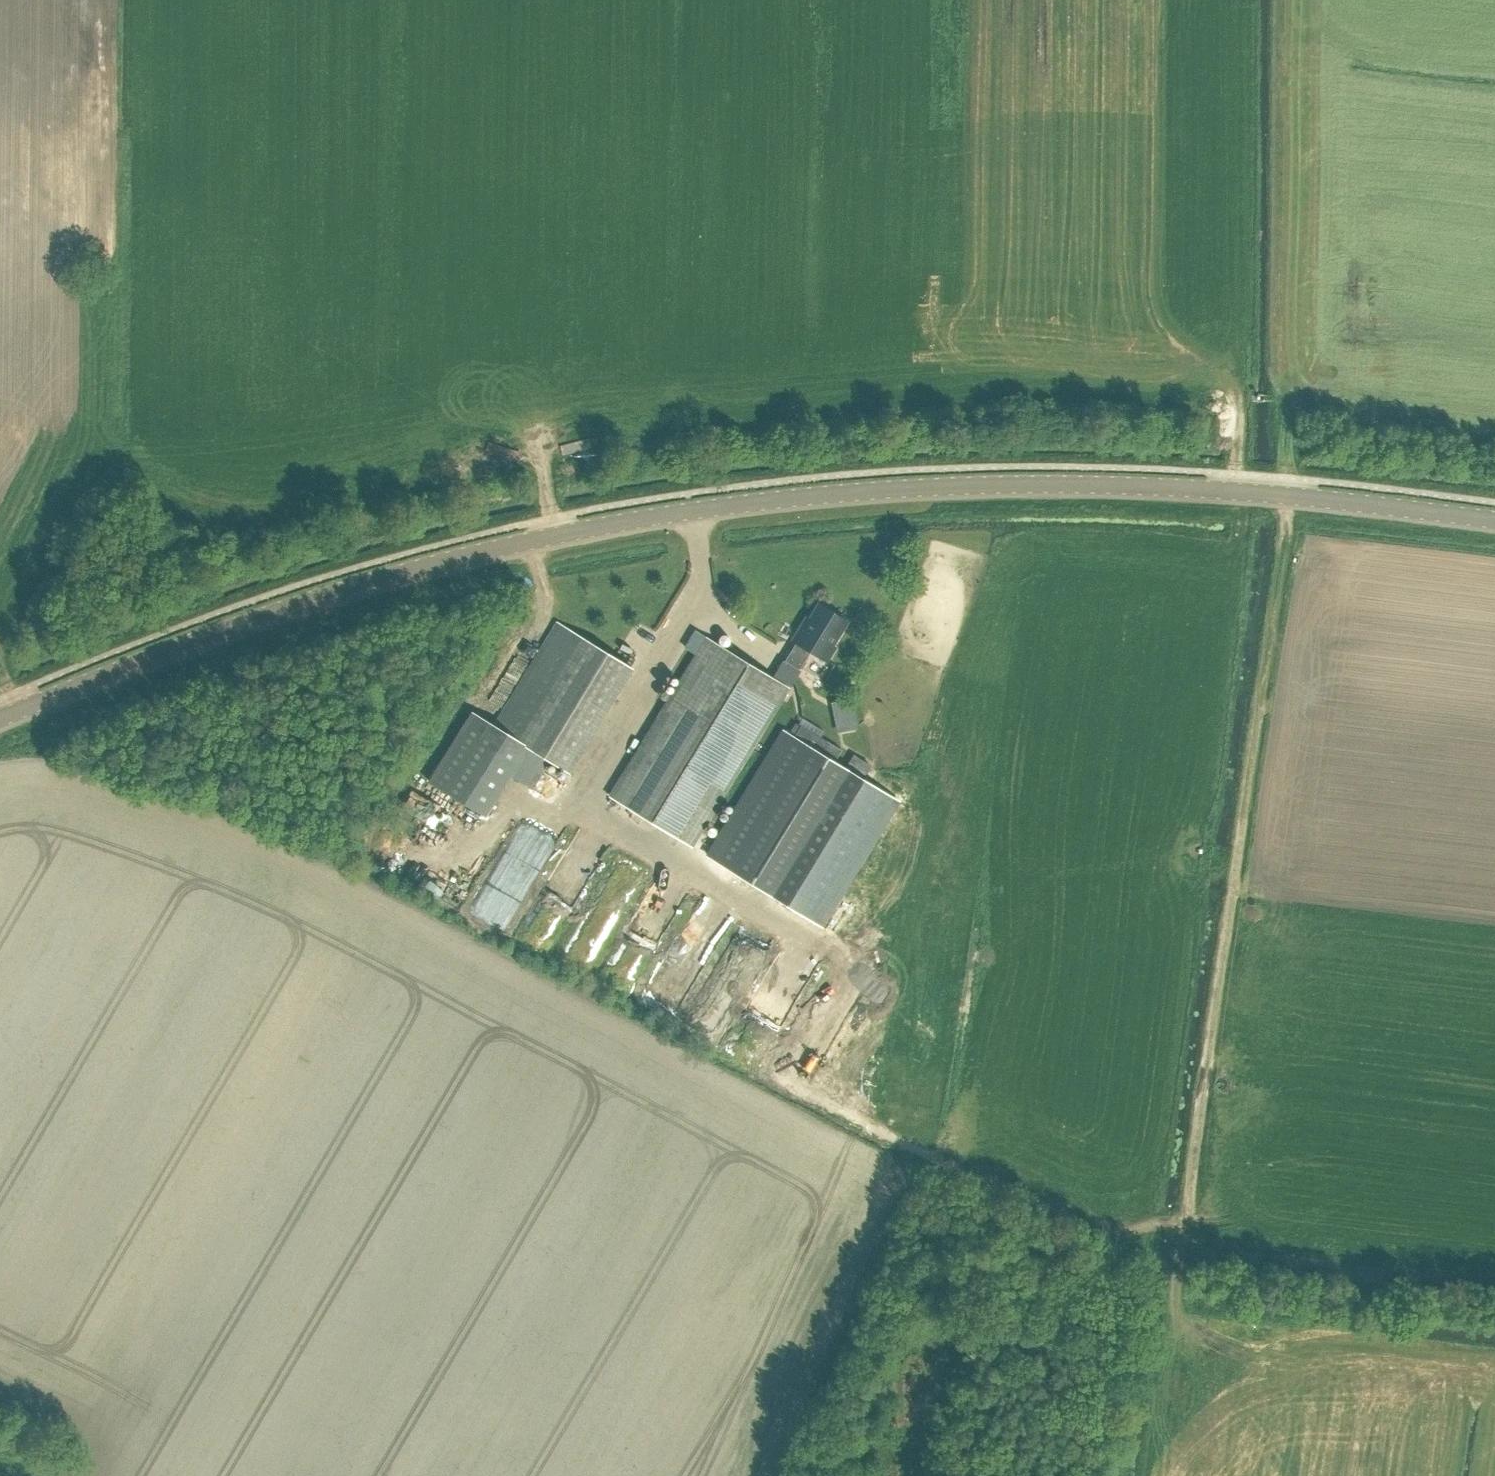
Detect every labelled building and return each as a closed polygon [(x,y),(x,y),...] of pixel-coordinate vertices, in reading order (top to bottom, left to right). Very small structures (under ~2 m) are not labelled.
[(831,645),(846,621),(819,604),(804,628),(802,627),(793,641),(796,642),(785,661),(799,669),(810,651),(825,661),(834,646),(831,645)] [(522,614),(528,617),(531,612),(526,608),(522,614)] [(556,622),(529,665),(606,712),(632,669),(556,622)] [(787,688),(707,638),(694,631),(684,647),(697,655),(610,796),(691,845),(787,688)] [(852,696),(839,698),(841,714),(854,712),(852,696)] [(872,785),(863,779),(844,768),(834,762),(841,750),(827,741),(821,737),(825,731),(802,717),(799,724),(801,725),(793,737),(782,730),(706,854),(796,909),(872,785)] [(439,743),(433,755),(457,766),(463,754),(439,743)] [(450,915),(445,925),(475,940),(521,850),(483,831),(480,837),(448,820),(437,840),(443,843),(411,903),(434,915),(437,908),(450,915)] [(631,997),(647,1005),(682,935),(666,927),(631,997)] [(763,977),(748,970),(728,1016),(721,1013),(709,1040),(731,1050),(763,977)]
